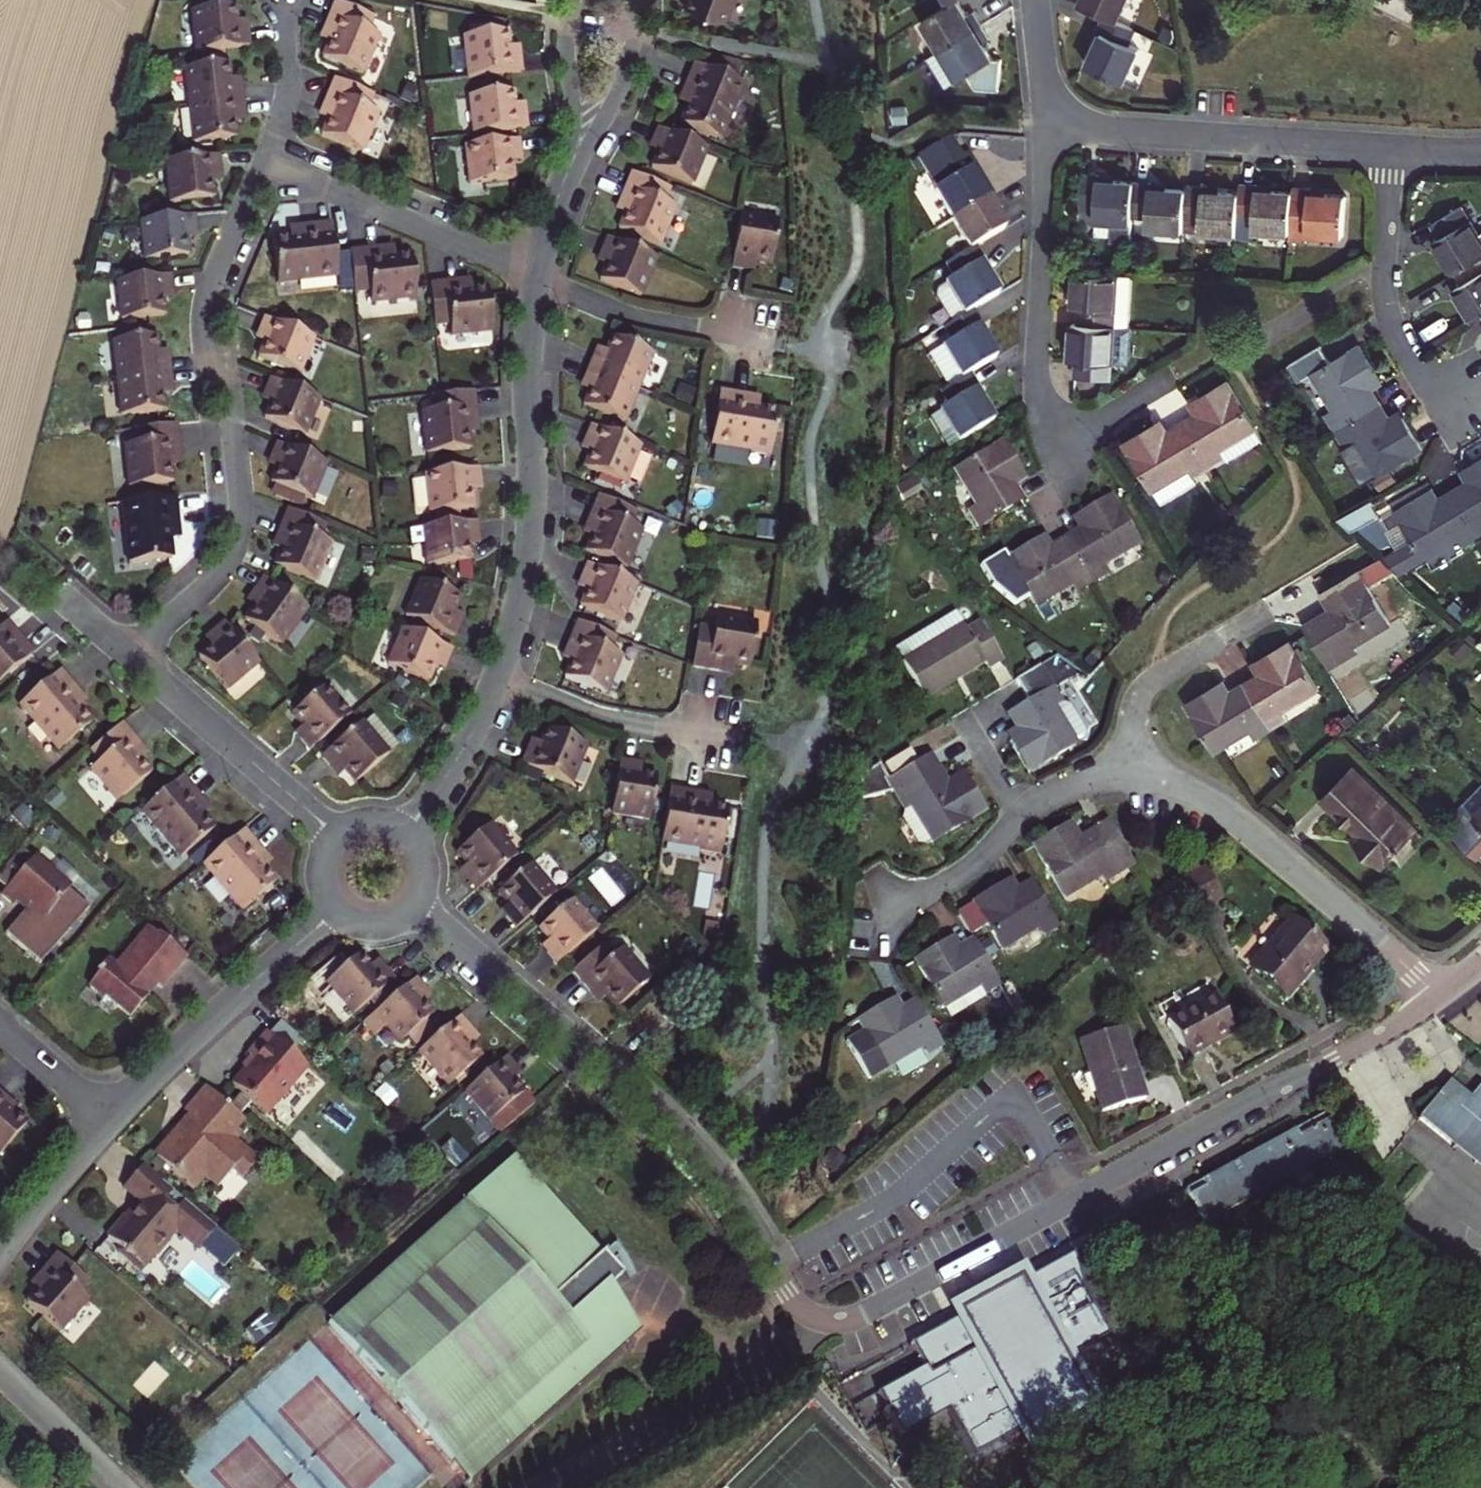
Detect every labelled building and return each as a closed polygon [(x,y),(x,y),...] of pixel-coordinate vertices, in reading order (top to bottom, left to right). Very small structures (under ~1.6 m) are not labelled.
[(726,21),(733,0),(687,0),(685,6),(726,21)] [(958,0),(957,0),(950,5),(923,21),(940,50),(982,26),(974,12),(968,16),(964,10),(958,0)] [(1081,5),(1105,15),(1118,21),(1127,0),(1083,0),(1081,5)] [(322,58),(362,75),(378,36),(367,31),(372,17),(336,2),(324,31),(328,33),(324,42),(328,43),(322,58)] [(197,53),(249,47),(247,30),(243,31),(241,22),(237,22),(235,6),(192,11),(197,53)] [(1096,46),(1088,66),(1124,82),(1139,49),(1129,45),(1136,29),(1118,21),(1105,15),(1098,31),(1102,33),(1096,46)] [(917,45),(926,59),(928,58),(940,50),(923,21),(913,27),(922,42),(917,45)] [(467,78),(520,72),(518,56),(513,57),(512,47),(508,47),(506,32),(489,34),(488,26),(468,28),(469,36),(463,37),(467,78)] [(999,90),(1001,59),(993,58),(989,51),(984,42),(990,39),(982,26),(940,50),(959,80),(967,75),(976,88),(999,90)] [(320,40),(324,42),(328,33),(324,31),(322,36),(320,40)] [(1096,46),(1102,33),(1098,31),(1095,37),(1092,45),(1096,46)] [(928,58),(946,88),(959,80),(940,50),(928,58)] [(189,106),(242,100),(240,85),(236,86),(235,80),(230,80),(228,64),(217,66),(211,66),(211,57),(196,59),(197,68),(185,69),(189,106)] [(890,68),(895,74),(903,67),(898,62),(890,68)] [(680,124),(720,140),(737,99),(743,85),(695,65),(683,92),(691,96),(687,106),(680,124)] [(321,136),(361,152),(377,114),(366,109),(371,95),(335,80),(323,108),(327,110),(323,119),(327,121),(321,136)] [(401,100),(411,104),(417,90),(407,86),(401,100)] [(468,96),(472,135),(525,129),(523,113),(519,114),(518,106),(513,107),(512,91),(468,96)] [(679,103),(687,106),(691,96),(683,92),(681,98),(679,103)] [(189,106),(193,144),(237,139),(235,123),(239,122),(239,116),(243,115),(242,100),(189,106)] [(321,113),(319,117),(323,119),(327,110),(323,108),(321,113)] [(894,123),(907,121),(906,108),(893,108),(894,123)] [(651,168),(691,185),(706,149),(658,129),(652,143),(655,145),(653,151),(657,153),(651,168)] [(960,157),(948,138),(937,145),(948,164),(960,157)] [(468,185),(512,180),(510,164),(515,163),(514,156),(518,156),(517,140),(464,146),(468,185)] [(435,158),(446,157),(445,143),(434,144),(435,158)] [(950,221),(992,196),(984,182),(977,186),(968,171),(975,167),(967,153),(960,157),(948,164),(937,145),(916,157),(936,189),(933,191),(950,221)] [(169,203),(212,199),(211,183),(215,183),(214,173),(219,172),(217,156),(165,162),(169,203)] [(908,174),(919,168),(914,161),(903,167),(908,174)] [(980,175),(975,167),(968,171),(977,186),(984,182),(980,175)] [(618,230),(658,246),(674,207),(663,203),(668,189),(631,173),(620,202),(624,204),(620,213),(624,215),(618,230)] [(1111,242),(1131,244),(1133,217),(1135,183),(1114,182),(1098,181),(1099,176),(1081,175),(1079,220),(1112,222),(1111,242)] [(1135,183),(1133,217),(1147,218),(1146,229),(1184,231),(1186,191),(1166,190),(1151,189),(1151,184),(1135,183)] [(1257,190),(1257,186),(1240,185),(1240,194),(1238,220),(1253,221),(1253,230),(1290,232),(1293,192),(1272,191),(1257,190)] [(1184,231),(1237,235),(1238,220),(1240,194),(1219,193),(1204,192),(1204,187),(1187,186),(1186,191),(1184,231)] [(1307,241),(1307,234),(1343,236),(1346,196),(1325,195),(1310,193),(1310,189),(1293,188),(1293,192),(1290,232),(1290,240),(1307,241)] [(973,247),(1003,229),(994,213),(1000,209),(996,203),(992,196),(950,221),(968,250),(973,247)] [(616,212),(620,213),(624,204),(620,202),(618,206),(616,212)] [(1431,224),(1440,238),(1434,241),(1439,250),(1453,273),(1480,256),(1480,234),(1463,205),(1431,224)] [(754,262),(771,265),(778,221),(739,215),(731,267),(746,270),(747,265),(754,266),(754,262)] [(194,233),(192,216),(154,220),(139,222),(144,261),(187,256),(186,240),(190,240),(189,233),(194,233)] [(298,281),(337,277),(331,224),(301,228),(302,237),(290,238),(272,240),(277,286),(298,284),(298,281)] [(302,237),(301,228),(296,228),(289,229),(290,238),(302,237)] [(101,238),(111,241),(113,233),(103,230),(101,238)] [(599,281),(640,297),(656,259),(607,238),(601,253),(605,256),(602,265),(605,266),(599,281)] [(971,310),(997,295),(986,277),(979,264),(983,262),(973,247),(968,250),(944,265),(952,279),(943,285),(962,317),(971,310)] [(382,263),(394,262),(393,253),(387,254),(381,255),(382,263)] [(350,258),(355,298),(369,296),(371,309),(416,304),(411,260),(394,262),(382,263),(381,255),(350,258)] [(1453,273),(1460,285),(1454,289),(1460,300),(1473,321),(1480,316),(1480,256),(1453,273)] [(986,277),(990,275),(986,267),(983,262),(979,264),(986,277)] [(1074,303),(1073,309),(1080,310),(1079,325),(1114,327),(1117,275),(1075,272),(1074,303)] [(1129,328),(1132,275),(1129,275),(1117,275),(1114,327),(1129,328)] [(121,321),(164,316),(162,300),(167,300),(166,293),(171,292),(169,276),(116,282),(121,321)] [(450,336),(491,331),(487,289),(471,290),(470,286),(461,287),(460,282),(429,286),(434,325),(448,324),(450,336)] [(969,374),(994,358),(984,340),(976,328),(980,325),(971,310),(962,317),(941,328),(950,343),(941,348),(960,379),(969,374)] [(78,330),(88,329),(87,317),(77,317),(78,330)] [(258,358),(299,375),(313,339),(265,319),(258,333),(263,335),(260,342),(264,344),(258,358)] [(1076,378),(1110,380),(1112,362),(1114,327),(1079,325),(1072,324),(1070,355),(1070,362),(1077,362),(1076,378)] [(984,340),(988,338),(984,332),(980,325),(976,328),(984,340)] [(1129,328),(1114,327),(1112,362),(1129,364),(1131,328),(1129,328)] [(162,352),(158,353),(156,337),(112,341),(117,379),(169,373),(167,358),(163,358),(162,352)] [(637,389),(652,354),(611,338),(605,352),(601,350),(599,357),(594,354),(589,368),(637,389)] [(1368,383),(1378,377),(1359,346),(1331,363),(1320,346),(1289,365),(1299,382),(1312,375),(1334,411),(1326,416),(1336,430),(1380,404),(1371,390),(1368,383)] [(946,387),(960,379),(941,348),(928,355),(946,387)] [(585,390),(589,392),(583,407),(623,423),(637,389),(589,368),(583,383),(587,384),(585,390)] [(153,412),(164,411),(162,395),(167,395),(166,389),(171,388),(169,373),(117,379),(121,416),(134,414),(153,412)] [(949,405),(939,411),(958,442),(992,422),(980,403),(973,390),(977,387),(969,374),(960,379),(946,387),(940,391),(949,405)] [(1368,383),(1371,390),(1382,383),(1379,379),(1378,377),(1368,383)] [(288,428),(304,436),(319,399),(271,379),(264,394),(268,396),(266,403),(270,404),(264,419),(277,424),(288,428)] [(1219,450),(1255,428),(1226,381),(1195,400),(1202,410),(1196,414),(1181,422),(1208,467),(1224,458),(1219,450)] [(980,403),(985,401),(981,394),(977,387),(973,390),(980,403)] [(426,454),(469,450),(468,433),(472,433),(471,423),(475,423),(472,392),(433,396),(434,411),(422,412),(426,454)] [(750,453),(770,456),(777,411),(759,408),(747,406),(749,397),(719,392),(710,444),(750,450),(750,453)] [(747,406),(759,408),(760,399),(754,398),(749,397),(747,406)] [(1190,403),(1196,414),(1202,410),(1195,400),(1192,401),(1190,403)] [(1374,477),(1422,449),(1403,417),(1392,424),(1389,417),(1380,404),(1336,430),(1345,446),(1353,442),(1374,477)] [(1392,424),(1403,417),(1401,415),(1399,411),(1389,417),(1392,424)] [(1166,431),(1160,421),(1157,423),(1155,425),(1161,435),(1166,431)] [(353,433),(365,432),(364,422),(352,423),(353,433)] [(1208,467),(1181,422),(1166,431),(1161,435),(1155,425),(1123,444),(1152,490),(1188,468),(1193,476),(1208,467)] [(178,456),(177,440),(175,425),(136,429),(137,444),(125,446),(129,487),(172,483),(171,467),(175,466),(174,456),(178,456)] [(624,485),(640,446),(591,426),(585,441),(589,443),(585,452),(589,454),(583,469),(624,485)] [(1224,458),(1226,461),(1263,440),(1255,428),(1219,450),(1224,458)] [(581,450),(585,452),(589,443),(585,441),(583,445),(581,450)] [(1340,450),(1361,485),(1374,477),(1353,442),(1345,446),(1340,450)] [(976,508),(969,512),(978,527),(1023,500),(1014,486),(1011,480),(1021,474),(1002,443),(955,471),(976,508)] [(271,483),(311,500),(326,464),(277,444),(271,459),(275,461),(272,467),(277,468),(271,483)] [(629,485),(639,490),(655,455),(644,450),(629,485)] [(1467,468),(1473,478),(1467,482),(1453,490),(1480,535),(1480,460),(1467,468)] [(434,521),(454,519),(453,510),(458,510),(473,508),(471,492),(475,491),(475,485),(479,484),(477,468),(425,475),(429,513),(432,513),(434,521)] [(1152,490),(1160,504),(1197,483),(1193,476),(1188,468),(1152,490)] [(1461,472),(1467,482),(1473,478),(1467,468),(1465,470),(1461,472)] [(1377,479),(1382,488),(1395,480),(1390,471),(1377,479)] [(1011,480),(1014,486),(1024,480),(1022,477),(1021,474),(1011,480)] [(1433,503),(1439,499),(1433,489),(1430,490),(1427,493),(1433,503)] [(1395,512),(1413,541),(1400,549),(1411,566),(1461,536),(1466,544),(1480,535),(1453,490),(1439,499),(1433,503),(1427,493),(1395,512)] [(585,553),(625,569),(641,530),(629,525),(635,511),(598,496),(587,525),(591,527),(587,536),(591,538),(585,553)] [(921,496),(905,505),(911,515),(927,505),(921,496)] [(129,564),(172,559),(170,540),(169,529),(178,527),(174,497),(122,503),(129,564)] [(1065,539),(1092,585),(1107,575),(1102,568),(1139,546),(1110,498),(1079,517),(1085,528),(1079,531),(1065,539)] [(1375,518),(1378,516),(1370,502),(1339,520),(1352,531),(1362,525),(1375,518)] [(1213,513),(1221,522),(1231,513),(1223,504),(1213,513)] [(275,566),(315,583),(331,544),(319,539),(325,525),(289,510),(277,539),(281,540),(277,550),(281,551),(275,566)] [(1073,521),(1079,531),(1085,528),(1079,517),(1076,519),(1073,521)] [(1362,525),(1367,534),(1380,527),(1375,518),(1362,525)] [(471,579),(470,562),(468,546),(473,545),(472,539),(476,538),(475,522),(422,528),(426,567),(457,563),(459,581),(471,579)] [(170,540),(179,539),(178,533),(178,527),(169,529),(170,540)] [(1045,552),(1051,548),(1045,538),(1041,540),(1039,542),(1045,552)] [(275,543),(273,548),(277,550),(281,540),(277,539),(275,543)] [(1072,586),(1077,593),(1092,585),(1065,539),(1051,548),(1045,552),(1039,542),(1007,561),(1036,607),(1072,586)] [(332,584),(349,544),(340,540),(322,580),(332,584)] [(1396,551),(1384,559),(1387,562),(1398,555),(1407,569),(1411,566),(1400,549),(1396,551)] [(381,561),(394,564),(396,554),(383,551),(381,561)] [(1400,573),(1407,569),(1398,555),(1387,562),(1395,569),(1400,573)] [(1329,668),(1357,651),(1354,646),(1390,624),(1368,586),(1395,569),(1387,562),(1384,559),(1382,557),(1328,590),(1337,606),(1331,609),(1303,625),(1329,668)] [(580,607),(620,623),(636,584),(587,564),(581,579),(585,581),(581,590),(586,592),(580,607)] [(245,621),(281,646),(307,608),(264,578),(254,592),(262,597),(255,606),(245,621)] [(408,627),(422,633),(425,625),(453,637),(459,622),(455,621),(458,614),(454,613),(460,598),(420,580),(405,617),(412,619),(408,627)] [(1328,590),(1322,594),(1326,601),(1331,609),(1337,606),(1328,590)] [(248,601),(255,606),(262,597),(254,592),(251,596),(248,601)] [(1447,609),(1461,622),(1469,613),(1455,601),(1447,609)] [(954,613),(894,649),(902,662),(962,626),(954,613)] [(1453,631),(1458,626),(1447,616),(1443,621),(1453,631)] [(749,667),(756,625),(715,618),(713,630),(698,627),(692,667),(722,672),(723,667),(733,669),(733,665),(749,667)] [(565,678),(604,694),(621,656),(609,651),(615,637),(578,622),(566,651),(570,652),(566,662),(570,664),(565,678)] [(13,631),(8,626),(6,623),(0,627),(0,629),(6,637),(13,631)] [(226,690),(258,663),(224,623),(212,633),(214,637),(207,643),(210,647),(198,657),(226,690)] [(902,662),(924,699),(954,681),(952,675),(981,658),(984,664),(987,669),(1002,660),(980,623),(966,631),(962,626),(902,662)] [(32,654),(13,631),(6,637),(0,629),(0,682),(32,654)] [(387,665),(428,682),(434,667),(438,668),(441,662),(445,664),(451,650),(402,629),(387,665)] [(1464,637),(1474,646),(1478,641),(1469,632),(1464,637)] [(208,637),(204,640),(207,643),(214,637),(212,633),(208,637)] [(1448,651),(1459,661),(1471,649),(1460,639),(1448,651)] [(1284,710),(1318,689),(1290,642),(1259,661),(1265,671),(1258,675),(1245,683),(1272,728),(1289,718),(1284,710)] [(1025,650),(1033,660),(1042,654),(1034,644),(1025,650)] [(1047,661),(1052,670),(1062,665),(1056,656),(1047,661)] [(952,675),(954,681),(966,674),(984,664),(981,658),(952,675)] [(1252,665),(1258,675),(1265,671),(1259,661),(1255,663),(1252,665)] [(1082,665),(1084,673),(1091,672),(1089,663),(1082,665)] [(1417,678),(1425,687),(1434,678),(1425,669),(1417,678)] [(18,705),(58,751),(91,724),(79,708),(72,700),(78,695),(59,671),(18,705)] [(358,686),(366,696),(376,687),(367,678),(358,686)] [(394,686),(404,694),(408,687),(398,680),(394,686)] [(1219,685),(1225,695),(1232,691),(1225,681),(1221,683),(1219,685)] [(1254,738),(1272,728),(1245,683),(1232,691),(1225,695),(1219,685),(1187,704),(1215,751),(1250,731),(1254,738)] [(299,738),(309,750),(349,716),(324,686),(291,714),(302,727),(298,730),(303,735),(299,738)] [(1011,741),(1029,772),(1077,744),(1056,709),(1061,705),(1051,689),(1008,714),(1017,728),(1021,735),(1011,741)] [(72,700),(79,708),(85,703),(81,698),(78,695),(72,700)] [(1085,731),(1070,705),(1061,705),(1056,709),(1077,744),(1082,741),(1085,731)] [(1341,720),(1346,726),(1354,721),(1350,713),(1341,720)] [(345,770),(355,783),(388,754),(396,748),(370,717),(321,756),(331,769),(335,766),(341,773),(345,770)] [(90,770),(117,802),(150,774),(140,762),(143,759),(137,751),(140,748),(120,725),(90,750),(100,762),(90,770)] [(1009,737),(1011,741),(1021,735),(1017,728),(1007,734),(1009,737)] [(528,749),(522,764),(570,784),(587,746),(546,729),(540,744),(536,742),(532,751),(528,749)] [(137,751),(143,759),(147,756),(143,751),(140,748),(137,751)] [(895,793),(906,811),(910,808),(931,844),(985,811),(965,779),(950,788),(947,782),(930,755),(887,781),(877,763),(860,773),(857,798),(895,793)] [(1387,769),(1395,772),(1399,764),(1391,760),(1387,769)] [(611,813),(649,820),(656,777),(640,774),(640,769),(634,768),(634,764),(619,762),(611,813)] [(335,773),(338,776),(341,773),(335,766),(331,769),(335,773)] [(1362,850),(1381,868),(1399,850),(1418,830),(1352,766),(1321,799),(1357,834),(1367,844),(1362,850)] [(957,776),(947,782),(950,788),(965,779),(962,773),(957,776)] [(181,778),(141,811),(180,857),(213,829),(201,814),(194,806),(201,800),(181,778)] [(1475,815),(1480,809),(1480,786),(1463,804),(1475,815)] [(661,842),(720,854),(728,808),(709,806),(697,804),(699,795),(669,790),(661,842)] [(697,804),(709,806),(711,797),(705,796),(699,795),(697,804)] [(194,806),(201,814),(208,809),(204,804),(201,800),(194,806)] [(1475,815),(1463,804),(1452,815),(1458,820),(1452,826),(1448,831),(1477,859),(1480,855),(1480,809),(1475,815)] [(22,813),(32,822),(39,814),(29,805),(22,813)] [(906,811),(903,812),(901,818),(917,844),(931,844),(910,808),(906,811)] [(1436,820),(1448,831),(1452,826),(1440,815),(1436,820)] [(1032,845),(1064,898),(1100,876),(1103,882),(1131,866),(1106,823),(1078,839),(1073,842),(1064,827),(1032,845)] [(1073,842),(1078,839),(1069,824),(1067,825),(1064,827),(1073,842)] [(465,879),(476,891),(516,857),(489,825),(456,853),(466,865),(463,868),(469,876),(465,879)] [(43,838),(54,844),(58,834),(47,829),(43,838)] [(256,860),(262,854),(243,831),(203,865),(242,911),(275,883),(263,868),(256,860)] [(1357,834),(1352,840),(1362,850),(1367,844),(1357,834)] [(27,908),(4,933),(39,964),(88,908),(68,890),(70,887),(34,856),(32,858),(20,848),(0,873),(0,884),(6,889),(1,895),(13,905),(18,900),(22,904),(27,908)] [(256,860),(263,868),(270,862),(266,858),(262,854),(256,860)] [(1181,878),(1183,883),(1201,873),(1196,864),(1181,878)] [(505,916),(515,928),(556,894),(531,865),(497,893),(508,905),(504,909),(509,914),(505,916)] [(463,876),(465,879),(469,876),(463,868),(459,871),(463,876)] [(1199,911),(1221,899),(1205,871),(1201,873),(1183,883),(1199,911)] [(1010,892),(1016,888),(1010,878),(1007,880),(1004,882),(1010,892)] [(1004,882),(955,911),(970,935),(986,925),(1001,949),(1036,928),(1040,936),(1056,925),(1030,880),(1016,888),(1010,892),(1004,882)] [(268,901),(277,911),(285,904),(276,894),(268,901)] [(546,952),(556,964),(597,930),(572,900),(538,929),(549,942),(545,944),(550,949),(546,952)] [(1251,969),(1284,997),(1304,973),(1323,951),(1289,922),(1251,969)] [(97,975),(88,985),(103,998),(105,996),(116,1006),(129,1017),(138,1008),(141,1010),(151,998),(142,990),(151,982),(161,990),(187,959),(158,934),(147,927),(131,946),(131,953),(125,953),(114,966),(106,959),(95,973),(97,975)] [(1001,949),(1006,957),(1022,948),(1025,951),(1044,940),(1040,936),(1036,928),(1001,949)] [(952,952),(959,948),(953,937),(949,939),(946,941),(952,952)] [(941,1005),(942,1007),(978,987),(982,995),(999,985),(972,939),(959,948),(952,952),(946,941),(914,960),(935,994),(941,1005)] [(605,997),(616,1008),(648,981),(621,949),(612,957),(602,945),(572,971),(592,994),(595,992),(602,999),(605,997)] [(326,983),(353,1014),(370,1001),(386,987),(393,980),(383,968),(380,971),(373,963),(370,967),(359,954),(326,983)] [(380,965),(377,960),(373,963),(380,971),(383,968),(380,965)] [(374,1013),(399,1043),(407,1036),(419,1026),(433,1014),(422,1002),(426,999),(421,994),(425,991),(414,979),(374,1013)] [(370,1001),(375,1008),(392,994),(386,987),(370,1001)] [(942,1007),(949,1018),(984,997),(982,995),(978,987),(942,1007)] [(598,1002),(602,999),(595,992),(592,994),(595,998),(598,1002)] [(931,996),(937,1006),(941,1005),(935,994),(931,996)] [(103,1009),(109,1014),(116,1006),(105,996),(103,998),(98,1004),(103,1009)] [(1165,1021),(1186,1059),(1211,1046),(1233,1034),(1223,1015),(1215,1001),(1212,996),(1165,1021)] [(895,1012),(902,1008),(896,998),(892,1000),(889,1002),(895,1012)] [(1223,1015),(1227,1012),(1219,999),(1215,1001),(1223,1015)] [(921,1048),(925,1054),(941,1045),(915,1000),(902,1008),(895,1012),(889,1002),(857,1020),(863,1030),(846,1041),(869,1079),(921,1048)] [(662,1016),(672,1026),(680,1019),(670,1008),(662,1016)] [(418,1051),(448,1086),(481,1058),(470,1045),(462,1036),(469,1030),(459,1017),(418,1051)] [(407,1036),(415,1045),(427,1035),(419,1026),(407,1036)] [(1079,1040),(1101,1112),(1124,1105),(1145,1098),(1124,1026),(1079,1040)] [(470,1045),(477,1039),(473,1035),(469,1030),(462,1036),(470,1045)] [(232,1086),(266,1115),(307,1067),(268,1033),(248,1056),(254,1061),(247,1069),(232,1086)] [(955,1059),(960,1068),(970,1063),(965,1053),(955,1059)] [(465,1092),(502,1133),(534,1104),(512,1080),(516,1077),(512,1072),(515,1070),(505,1057),(465,1092)] [(1480,1172),(1480,1088),(1478,1086),(1467,1099),(1446,1083),(1430,1102),(1417,1119),(1453,1149),(1480,1172)] [(153,1155),(193,1189),(204,1177),(217,1187),(232,1170),(242,1178),(257,1161),(233,1141),(238,1136),(233,1132),(243,1120),(204,1087),(184,1111),(188,1115),(176,1129),(180,1136),(178,1139),(175,1142),(168,1139),(153,1155)] [(373,1097),(383,1107),(393,1097),(384,1087),(373,1097)] [(0,1095),(0,1153),(26,1123),(7,1106),(2,1102),(4,1099),(0,1095)] [(1247,1157),(1264,1189),(1343,1146),(1325,1113),(1290,1133),(1247,1157)] [(328,1323),(469,1481),(632,1334),(615,1316),(628,1305),(610,1285),(600,1273),(609,1264),(512,1157),(328,1323)] [(1185,1190),(1203,1222),(1264,1189),(1247,1157),(1202,1182),(1185,1190)] [(123,1188),(138,1202),(138,1206),(133,1213),(128,1218),(125,1216),(107,1237),(121,1249),(117,1253),(138,1271),(152,1255),(157,1256),(168,1242),(168,1237),(173,1231),(177,1226),(182,1230),(181,1231),(199,1247),(216,1229),(143,1165),(123,1188)] [(177,1226),(173,1231),(196,1251),(199,1247),(181,1231),(182,1230),(177,1226)] [(59,1332),(86,1300),(77,1292),(87,1281),(57,1254),(36,1278),(40,1281),(33,1288),(36,1292),(26,1304),(59,1332)] [(889,1417),(899,1434),(949,1408),(975,1461),(1015,1439),(1027,1463),(1108,1420),(1073,1354),(1108,1335),(1081,1291),(1073,1260),(1072,1255),(910,1343),(923,1367),(876,1393),(885,1410),(881,1413),(884,1420),(889,1417)] [(30,1286),(33,1288),(40,1281),(36,1278),(33,1282),(30,1286)] [(632,1334),(645,1323),(628,1305),(615,1316),(632,1334)]
